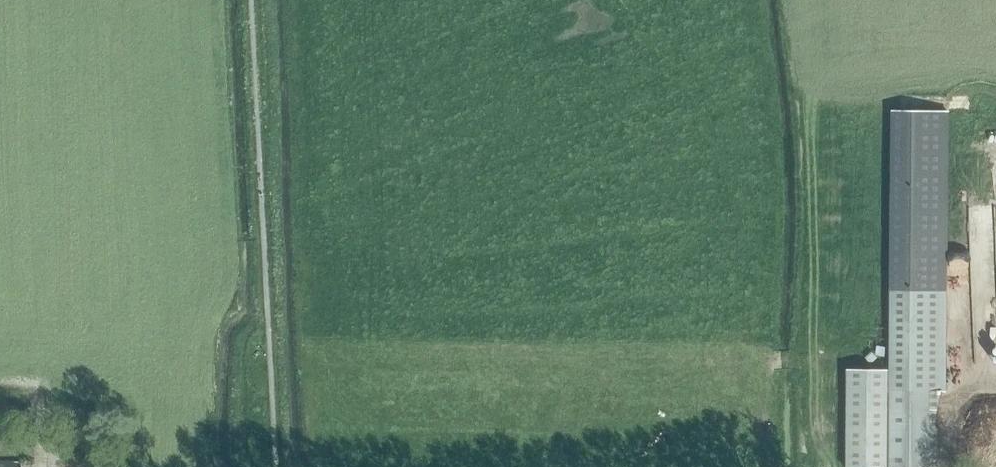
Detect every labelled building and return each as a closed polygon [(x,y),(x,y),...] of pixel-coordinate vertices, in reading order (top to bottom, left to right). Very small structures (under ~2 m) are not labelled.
[(890,110),(887,369),(845,369),(844,466),(935,466),(936,410),(941,391),(945,392),(948,111),(890,110)]
